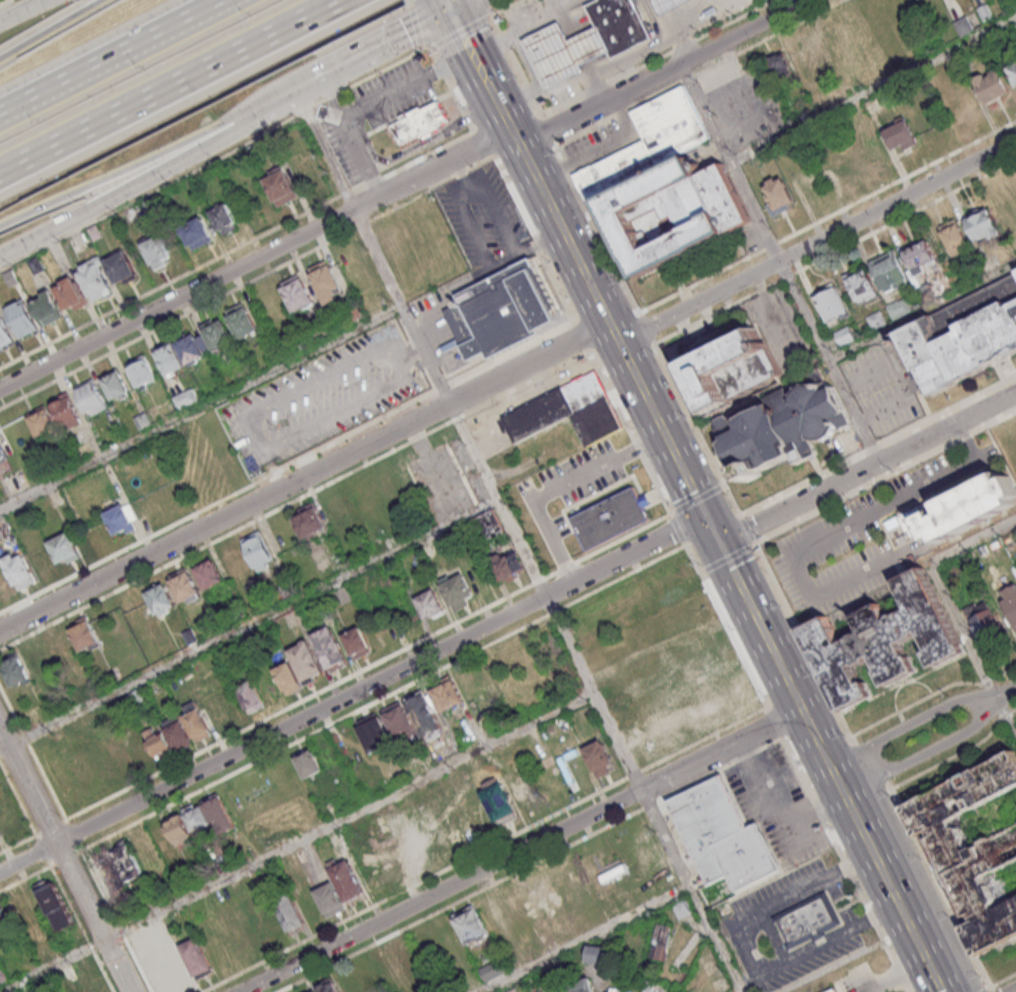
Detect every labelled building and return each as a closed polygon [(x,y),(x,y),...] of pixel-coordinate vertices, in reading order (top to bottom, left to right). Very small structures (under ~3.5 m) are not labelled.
[(587,5),(613,59),(655,39),(636,0),(597,0),(587,5)] [(663,16),(692,0),(655,0),(663,16)] [(601,25),(571,40),(562,21),(525,39),(549,88),(586,70),(583,65),(613,51),(601,25)] [(766,59),(776,81),(794,72),(784,51),(766,59)] [(984,102),(1009,95),(1002,69),(977,76),(984,102)] [(684,85),(631,111),(644,139),(575,172),(573,173),(586,199),(711,137),(684,85)] [(439,101),(423,109),(421,106),(409,113),(411,116),(392,125),(401,144),(420,134),(422,137),(440,128),(438,125),(448,120),(439,101)] [(920,144),(909,118),(883,129),(891,149),(901,145),(903,151),(920,144)] [(723,162),(752,220),(640,277),(616,230),(601,200),(690,155),(699,174),(723,162)] [(278,207),(300,196),(286,168),(264,179),(278,207)] [(798,206),(783,174),(761,185),(775,216),(798,206)] [(212,208),(219,234),(237,229),(230,203),(212,208)] [(979,245),(1003,233),(989,206),(965,218),(979,245)] [(192,250),(213,238),(201,215),(180,227),(192,250)] [(941,227),(955,257),(973,248),(959,219),(941,227)] [(154,270),(174,261),(160,234),(141,243),(154,270)] [(914,275),(939,270),(933,242),(907,247),(914,275)] [(116,286),(137,276),(125,249),(104,259),(116,286)] [(870,262),(886,293),(912,280),(896,249),(870,262)] [(76,267),(92,301),(113,291),(97,257),(76,267)] [(345,296),(328,258),(308,267),(325,305),(345,296)] [(458,294),(461,301),(444,310),(469,360),(486,352),(489,358),(541,332),(539,327),(558,318),(528,259),(458,294)] [(845,276),(859,304),(881,294),(867,266),(845,276)] [(1015,352),(1015,271),(895,331),(928,395),(1015,352)] [(316,303),(301,272),(279,283),(295,314),(316,303)] [(53,286),(67,314),(88,303),(74,275),(53,286)] [(831,327),(853,316),(836,283),(814,294),(831,327)] [(30,298),(42,326),(63,317),(51,289),(30,298)] [(6,306),(17,338),(37,330),(26,299),(6,306)] [(239,340),(258,330),(244,301),(225,311),(239,340)] [(0,311),(0,348),(14,341),(0,311)] [(213,350),(234,340),(221,316),(201,327),(213,350)] [(835,332),(841,346),(856,339),(850,325),(835,332)] [(754,327),(682,363),(707,415),(738,399),(736,395),(781,374),(768,347),(765,348),(754,327)] [(186,368),(186,366),(209,356),(198,330),(155,349),(166,376),(186,368)] [(125,363),(139,389),(158,379),(144,353),(125,363)] [(113,403),(131,395),(119,367),(101,375),(113,403)] [(594,371),(502,416),(514,442),(607,397),(594,371)] [(75,388),(88,417),(108,407),(94,378),(75,388)] [(719,419),(720,421),(719,421),(719,423),(720,427),(719,429),(721,434),(723,434),(725,438),(724,438),(739,469),(742,467),(750,483),(767,474),(765,470),(796,455),(801,464),(821,454),(813,438),(815,437),(819,439),(827,439),(835,436),(840,429),(841,420),(839,416),(850,411),(837,385),(827,390),(825,385),(823,386),(817,383),(809,383),(801,387),(797,393),(795,399),(789,388),(769,398),(772,403),(733,423),(729,414),(719,419)] [(172,396),(178,409),(198,400),(192,387),(172,396)] [(49,401),(65,431),(83,421),(68,392),(49,401)] [(585,446),(622,429),(607,399),(570,417),(585,446)] [(57,428),(46,406),(27,415),(38,438),(57,428)] [(938,508),(918,517),(928,542),(937,539),(938,541),(1015,508),(1015,489),(1010,475),(1003,478),(1002,473),(935,501),(938,508)] [(574,518),(590,550),(652,519),(646,508),(654,504),(647,491),(640,494),(637,487),(574,518)] [(103,513),(116,538),(140,526),(127,501),(103,513)] [(293,510),(300,539),(325,533),(318,504),(293,510)] [(81,556),(69,530),(47,541),(60,567),(81,556)] [(258,572),(276,563),(260,530),(241,539),(258,572)] [(229,576),(248,568),(238,546),(219,554),(229,576)] [(2,558),(18,590),(36,581),(20,549),(2,558)] [(515,549),(491,558),(500,583),(524,575),(515,549)] [(194,567),(205,590),(224,581),(212,558),(194,567)] [(168,576),(183,606),(202,596),(187,566),(168,576)] [(924,566),(895,580),(909,607),(888,617),(881,602),(853,615),(861,632),(840,643),(826,615),(800,628),(841,710),(873,693),(867,681),(861,684),(851,663),(874,652),(882,670),(880,671),(886,685),(917,670),(911,656),(907,658),(900,642),(916,634),(916,631),(921,629),(931,649),(927,652),(934,666),(965,650),(924,566)] [(454,611),(477,600),(464,573),(441,584),(454,611)] [(156,616),(176,606),(163,579),(143,588),(156,616)] [(999,592),(1015,628),(1015,584),(999,592)] [(426,622),(446,612),(434,588),(414,598),(426,622)] [(966,611),(983,639),(1003,628),(987,599),(966,611)] [(101,642),(86,615),(68,625),(83,652),(101,642)] [(312,634),(330,672),(349,663),(331,625),(312,634)] [(372,651),(361,626),(342,635),(354,660),(372,651)] [(46,636),(59,663),(78,653),(65,627),(46,636)] [(305,684),(325,675),(309,639),(288,648),(305,684)] [(12,687),(31,678),(19,652),(0,661),(0,662),(12,687)] [(303,687),(291,661),(274,668),(286,695),(303,687)] [(464,702),(456,679),(431,688),(439,711),(464,702)] [(266,706),(253,680),(237,688),(249,714),(266,706)] [(406,696),(422,738),(442,730),(427,688),(406,696)] [(418,736),(403,701),(383,709),(398,745),(418,736)] [(194,742),(211,735),(200,706),(183,713),(194,742)] [(356,722),(370,755),(394,744),(380,711),(356,722)] [(163,724),(126,739),(137,766),(192,743),(180,715),(162,722),(163,724)] [(601,739),(613,762),(607,765),(610,771),(598,778),(583,748),(601,739)] [(294,756),(305,779),(323,770),(311,747),(294,756)] [(1015,940),(1015,896),(997,906),(982,877),(1015,860),(1015,825),(970,848),(955,819),(1015,788),(1015,752),(1015,750),(908,804),(984,956),(1015,940)] [(785,870),(761,822),(751,827),(725,774),(669,802),(710,886),(730,876),(738,893),(785,870)] [(502,781),(517,811),(515,812),(517,816),(499,825),(497,821),(495,822),(480,791),(484,789),(481,784),(496,776),(498,782),(502,781)] [(234,827),(219,792),(202,800),(203,801),(164,818),(177,848),(196,840),(196,839),(215,831),(217,835),(234,827)] [(107,894),(144,878),(128,840),(91,856),(107,894)] [(345,903),(325,862),(335,858),(338,864),(348,859),(364,893),(345,903)] [(75,924),(54,878),(36,887),(57,932),(75,924)] [(346,909),(327,918),(313,891),(332,881),(346,909)] [(306,927),(289,935),(271,899),(288,890),(306,927)] [(814,938),(791,950),(788,945),(790,944),(779,922),(777,924),(774,918),(828,890),(845,923),(828,932),(829,935),(816,942),(814,938)] [(672,904),(678,918),(693,912),(686,898),(672,904)] [(14,930),(0,903),(0,938),(14,930)] [(466,946),(450,915),(473,904),(488,934),(485,936),(487,940),(471,948),(469,944),(466,946)] [(665,961),(673,927),(657,923),(649,957),(665,961)] [(213,968),(212,968),(213,971),(197,980),(195,977),(179,945),(197,937),(213,968)] [(587,964),(609,964),(609,946),(587,946),(587,964)] [(572,991),(594,991),(591,976),(570,981),(572,991)] [(332,979),(339,991),(318,991),(315,987),(332,979)]
